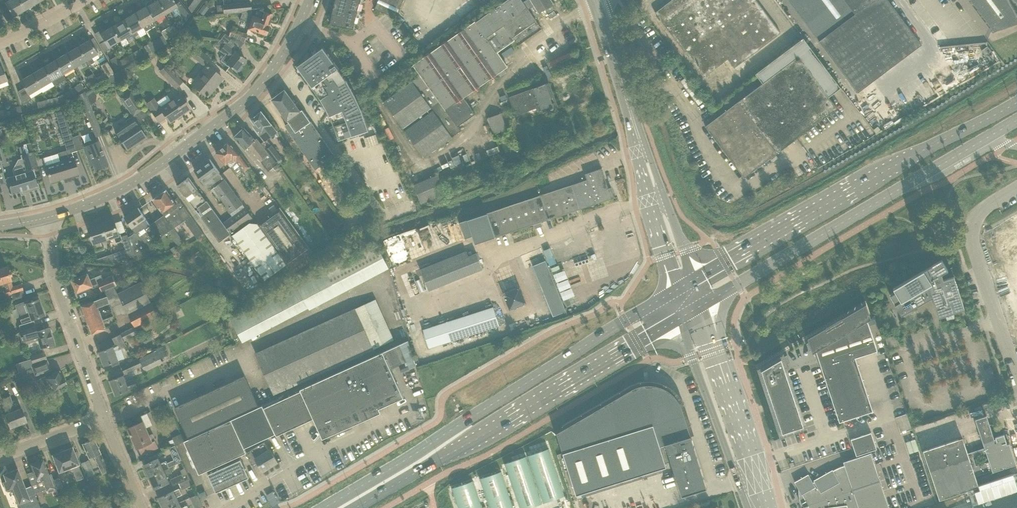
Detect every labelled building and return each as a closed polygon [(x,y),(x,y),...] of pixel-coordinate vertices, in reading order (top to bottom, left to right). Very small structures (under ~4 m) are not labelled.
[(24,9),(18,0),(8,0),(4,2),(12,16),(24,9)] [(35,2),(34,0),(18,0),(24,9),(35,2)] [(148,1),(147,3),(148,5),(146,6),(154,20),(165,13),(157,0),(150,0),(148,1)] [(165,13),(168,18),(174,15),(171,10),(176,7),(180,13),(185,20),(190,14),(179,0),(178,0),(174,2),(173,0),(157,0),(165,13)] [(188,8),(191,12),(200,0),(193,0),(188,8)] [(337,8),(334,8),(332,14),(334,23),(330,22),(330,23),(354,28),(355,21),(353,21),(354,15),(356,15),(358,9),(356,8),(358,2),(360,3),(361,0),(336,0),(337,8)] [(374,8),(395,18),(403,0),(378,0),(374,8)] [(655,12),(704,77),(727,59),(734,68),(780,33),(756,0),(671,0),(655,12)] [(921,44),(888,0),(789,0),(858,92),(921,44)] [(992,31),(1016,23),(1016,0),(969,0),(992,31)] [(251,11),(251,9),(250,1),(222,4),(223,13),(242,11),(251,11)] [(142,27),(154,20),(146,6),(134,13),(142,27)] [(272,14),(260,10),(260,8),(251,9),(251,11),(242,11),(240,18),(251,21),(248,28),(265,34),(272,14)] [(134,13),(123,20),(131,33),(133,37),(138,34),(136,30),(142,27),(134,13)] [(497,32),(395,108),(410,127),(529,38),(513,17),(495,30),(497,32)] [(123,20),(111,27),(119,40),(122,46),(128,42),(125,37),(131,33),(123,20)] [(175,34),(178,31),(172,25),(161,32),(165,40),(175,34)] [(108,47),(119,40),(111,27),(99,34),(104,41),(99,43),(104,52),(109,49),(108,47)] [(244,41),(247,34),(230,28),(228,35),(244,41)] [(219,41),(215,46),(219,49),(225,54),(221,60),(229,67),(230,66),(236,71),(236,70),(238,71),(242,66),(240,65),(245,59),(236,52),(235,51),(234,52),(228,47),(233,41),(225,34),(219,41)] [(147,54),(165,44),(161,37),(143,47),(147,54)] [(763,83),(713,120),(705,126),(744,178),(837,108),(828,96),(840,87),(803,37),(756,73),(763,83)] [(91,56),(97,53),(89,40),(77,47),(87,64),(93,60),(91,56)] [(551,43),(517,68),(558,123),(592,98),(551,43)] [(323,46),(297,65),(312,86),(320,99),(327,112),(333,125),(339,140),(369,130),(360,104),(355,95),(347,81),(338,67),(323,46)] [(87,64),(77,47),(66,53),(74,68),(85,61),(87,64)] [(204,65),(209,59),(197,49),(192,55),(204,65)] [(131,60),(141,54),(138,50),(128,55),(131,60)] [(63,74),(74,68),(66,53),(54,60),(63,74)] [(115,69),(131,60),(128,55),(118,61),(115,57),(110,60),(115,69)] [(54,60),(43,67),(54,86),(59,83),(56,78),(63,74),(54,60)] [(107,78),(114,73),(107,61),(100,65),(104,72),(96,78),(99,83),(107,78)] [(166,65),(160,71),(175,88),(182,81),(166,65)] [(207,96),(222,78),(207,66),(192,84),(207,96)] [(43,67),(31,74),(39,87),(42,92),(54,86),(43,67)] [(114,73),(107,78),(109,80),(116,82),(122,78),(118,72),(114,73)] [(42,92),(39,87),(31,74),(20,81),(24,88),(18,91),(23,105),(31,100),(30,98),(42,92)] [(89,88),(99,83),(96,78),(86,83),(89,88)] [(74,94),(84,88),(81,83),(71,89),(74,94)] [(63,101),(74,94),(71,89),(59,96),(63,101)] [(126,124),(115,132),(118,137),(122,142),(127,150),(146,137),(140,129),(137,124),(136,122),(147,115),(130,90),(128,91),(121,96),(120,97),(133,116),(126,121),(125,122),(126,124)] [(285,90),(272,99),(279,109),(289,122),(285,125),(315,170),(317,169),(326,183),(331,180),(321,165),(335,156),(318,131),(311,121),(310,122),(302,110),(300,111),(291,98),(285,90)] [(95,137),(102,134),(84,91),(75,97),(77,103),(81,102),(95,137)] [(169,122),(190,108),(180,94),(160,108),(158,106),(153,99),(147,103),(151,110),(151,111),(158,122),(165,117),(169,122)] [(59,103),(63,101),(59,96),(57,97),(46,100),(47,100),(48,106),(59,103)] [(48,106),(47,100),(46,100),(36,102),(38,108),(48,106)] [(11,115),(21,112),(20,106),(9,108),(11,115)] [(61,110),(55,112),(58,123),(65,120),(61,110)] [(277,132),(267,119),(261,111),(252,119),(256,125),(254,127),(265,140),(265,141),(268,139),(277,132)] [(503,113),(489,116),(493,133),(507,130),(503,113)] [(257,138),(255,139),(244,128),(234,137),(246,150),(249,147),(260,161),(261,161),(268,171),(274,167),(277,172),(281,169),(277,164),(265,149),(261,143),(261,142),(257,138)] [(66,151),(36,160),(37,165),(44,163),(47,173),(50,182),(78,174),(73,157),(71,152),(77,150),(72,137),(71,134),(62,136),(67,150),(66,151)] [(375,134),(365,138),(368,147),(379,144),(375,134)] [(265,140),(261,143),(265,149),(272,144),(268,139),(265,141),(265,140)] [(107,164),(103,154),(98,140),(83,147),(89,163),(92,162),(95,169),(107,164)] [(229,142),(216,153),(223,161),(225,164),(227,163),(230,167),(238,160),(245,169),(250,165),(241,153),(239,154),(229,142)] [(281,158),(282,158),(272,144),(265,149),(277,164),(282,160),(281,158)] [(15,175),(7,177),(11,193),(10,194),(21,191),(22,191),(22,192),(39,187),(37,183),(36,183),(34,177),(35,176),(33,171),(32,171),(32,170),(31,167),(37,165),(36,160),(33,152),(34,152),(26,154),(21,155),(22,158),(19,159),(20,163),(16,164),(13,169),(15,175)] [(253,218),(216,167),(210,158),(194,170),(210,191),(213,188),(227,207),(225,208),(232,217),(223,223),(231,234),(253,218)] [(611,187),(608,188),(602,168),(584,174),(586,180),(459,223),(465,238),(472,236),(475,244),(534,224),(535,229),(542,226),(541,222),(615,197),(611,187)] [(439,173),(414,183),(422,203),(447,193),(439,173)] [(184,177),(176,183),(181,189),(200,216),(203,214),(198,208),(207,201),(206,201),(189,177),(189,176),(185,179),(184,177)] [(174,200),(166,190),(166,189),(153,199),(164,215),(150,224),(150,225),(159,238),(167,232),(173,228),(184,221),(197,239),(204,234),(177,197),(174,200)] [(207,201),(198,208),(203,214),(200,216),(219,242),(231,234),(223,223),(207,201)] [(146,218),(139,208),(138,207),(124,217),(135,232),(128,236),(131,244),(135,255),(159,238),(150,225),(150,224),(150,225),(146,219),(146,218)] [(291,269),(313,253),(280,207),(258,223),(257,223),(287,264),(291,269)] [(114,219),(103,223),(108,238),(108,240),(114,238),(116,243),(123,241),(120,234),(119,234),(114,219)] [(108,240),(108,238),(103,223),(89,227),(94,244),(96,250),(103,248),(101,242),(108,240)] [(287,264),(257,223),(250,223),(232,235),(264,280),(287,264)] [(173,228),(169,231),(178,245),(182,242),(173,228)] [(385,238),(392,264),(409,260),(402,234),(385,238)] [(371,240),(226,315),(239,341),(384,266),(371,240)] [(125,249),(113,253),(115,261),(135,255),(131,244),(124,246),(125,249)] [(476,253),(468,256),(466,251),(420,269),(428,291),(482,269),(476,253)] [(113,253),(107,255),(109,261),(112,261),(115,262),(115,261),(113,253)] [(553,316),(566,311),(545,261),(533,266),(553,316)] [(939,316),(968,309),(959,275),(948,277),(947,272),(951,271),(950,265),(893,280),(896,292),(894,293),(899,312),(935,302),(939,316)] [(8,272),(7,266),(0,268),(0,291),(4,292),(5,295),(10,294),(12,300),(24,296),(21,284),(12,287),(10,280),(11,280),(9,276),(11,276),(10,272),(8,272)] [(559,280),(568,277),(565,270),(557,273),(559,280)] [(101,275),(90,279),(87,273),(72,280),(77,292),(92,286),(93,288),(99,285),(102,291),(104,291),(114,286),(117,285),(112,275),(104,278),(104,276),(102,277),(101,275)] [(158,315),(157,315),(141,281),(119,292),(134,326),(134,327),(135,326),(158,315)] [(510,310),(527,303),(520,286),(503,294),(510,310)] [(111,307),(110,307),(106,296),(82,305),(92,333),(106,328),(103,320),(114,315),(111,307)] [(31,300),(31,301),(26,303),(25,301),(15,305),(21,322),(31,319),(44,314),(38,298),(33,300),(32,300),(31,300)] [(274,393),(394,340),(376,299),(256,353),(274,393)] [(871,319),(869,313),(866,304),(807,338),(813,353),(816,352),(839,422),(873,411),(855,357),(877,350),(867,321),(871,319)] [(428,348),(499,326),(493,307),(422,329),(428,348)] [(33,320),(18,325),(20,331),(35,326),(33,320)] [(20,331),(18,331),(21,342),(25,344),(37,340),(39,348),(44,346),(54,343),(49,328),(37,331),(35,326),(20,331)] [(135,326),(134,327),(134,326),(113,337),(116,343),(112,345),(112,346),(99,351),(104,366),(111,363),(112,366),(119,363),(118,361),(119,360),(115,350),(119,349),(119,350),(127,346),(124,340),(138,333),(135,326)] [(139,358),(121,367),(124,374),(141,365),(144,371),(163,362),(161,358),(168,354),(165,349),(167,348),(165,344),(156,349),(157,350),(139,359),(139,358)] [(32,362),(45,359),(43,351),(30,355),(32,362)] [(404,397),(391,368),(384,351),(300,389),(301,391),(264,408),(262,404),(258,406),(259,407),(231,419),(232,419),(244,447),(275,433),(277,435),(314,418),(322,438),(381,412),(379,408),(404,397)] [(807,428),(789,372),(783,353),(757,368),(779,437),(781,436),(807,428)] [(35,375),(51,370),(46,360),(30,365),(31,366),(14,375),(17,380),(34,371),(35,375)] [(44,394),(66,382),(59,370),(46,378),(45,376),(37,381),(44,394)] [(134,378),(126,381),(124,375),(110,380),(116,395),(137,387),(134,378)] [(259,407),(258,406),(244,375),(175,407),(189,438),(189,439),(232,419),(231,419),(259,407)] [(15,379),(13,376),(0,382),(0,387),(7,384),(6,382),(15,379)] [(661,387),(655,385),(649,384),(643,385),(637,387),(631,389),(567,427),(564,429),(563,429),(557,433),(563,453),(576,495),(666,467),(665,463),(671,461),(682,496),(707,488),(691,435),(685,437),(683,428),(688,426),(684,415),(683,412),(682,408),(679,402),(676,397),(671,393),(666,389),(661,387)] [(21,408),(16,410),(10,396),(1,399),(7,414),(5,415),(10,427),(26,421),(21,408)] [(146,427),(152,424),(147,412),(140,416),(142,421),(127,427),(137,449),(138,449),(138,448),(139,448),(142,455),(158,447),(155,440),(152,441),(146,427)] [(907,413),(896,416),(901,431),(912,427),(907,413)] [(938,499),(981,488),(978,475),(1016,464),(1016,459),(1012,442),(1010,442),(1007,433),(995,436),(989,414),(977,418),(985,447),(967,452),(956,414),(918,425),(938,499)] [(247,452),(244,447),(232,419),(189,439),(189,438),(184,441),(199,474),(207,470),(208,473),(208,474),(216,492),(249,477),(241,459),(240,459),(239,456),(247,452)] [(871,432),(851,439),(856,455),(876,448),(871,432)] [(102,474),(108,471),(93,439),(82,443),(88,458),(93,455),(102,474)] [(270,449),(269,450),(264,441),(250,450),(263,470),(277,461),(270,449)] [(174,460),(167,463),(169,467),(182,461),(175,445),(170,447),(168,448),(174,460)] [(83,478),(75,457),(71,447),(53,455),(59,472),(71,467),(76,481),(83,478)] [(564,496),(549,448),(527,455),(543,503),(564,496)] [(804,507),(880,481),(871,453),(843,462),(844,465),(833,471),(832,469),(813,480),(814,481),(812,482),(808,474),(795,482),(802,494),(806,501),(802,503),(803,505),(804,507)] [(526,456),(505,463),(520,507),(529,507),(542,504),(526,456)] [(47,492),(56,488),(50,473),(48,474),(42,459),(40,460),(39,458),(36,459),(36,461),(30,464),(33,471),(32,471),(36,483),(42,480),(47,492)] [(158,458),(144,464),(149,476),(169,467),(167,463),(166,461),(160,464),(158,459),(158,458)] [(88,476),(95,473),(88,460),(81,463),(88,476)] [(167,475),(172,473),(169,467),(149,476),(155,488),(170,481),(167,475)] [(182,474),(170,479),(173,485),(179,483),(190,478),(186,468),(180,470),(182,474)] [(37,501),(34,493),(31,486),(24,489),(17,469),(3,474),(6,480),(3,481),(7,491),(12,489),(19,507),(40,507),(37,501)] [(501,471),(480,478),(490,507),(514,507),(501,471)] [(182,489),(193,484),(190,478),(179,483),(182,489)] [(473,481),(452,488),(458,507),(482,507),(473,481)] [(880,481),(804,507),(889,507),(880,481)] [(182,494),(179,488),(159,497),(164,507),(166,507),(179,502),(177,497),(182,494)] [(91,493),(78,498),(82,507),(94,503),(95,502),(91,493)] [(199,497),(198,495),(191,498),(195,507),(198,507),(203,506),(199,497)] [(568,497),(556,500),(558,507),(570,507),(568,497)]
